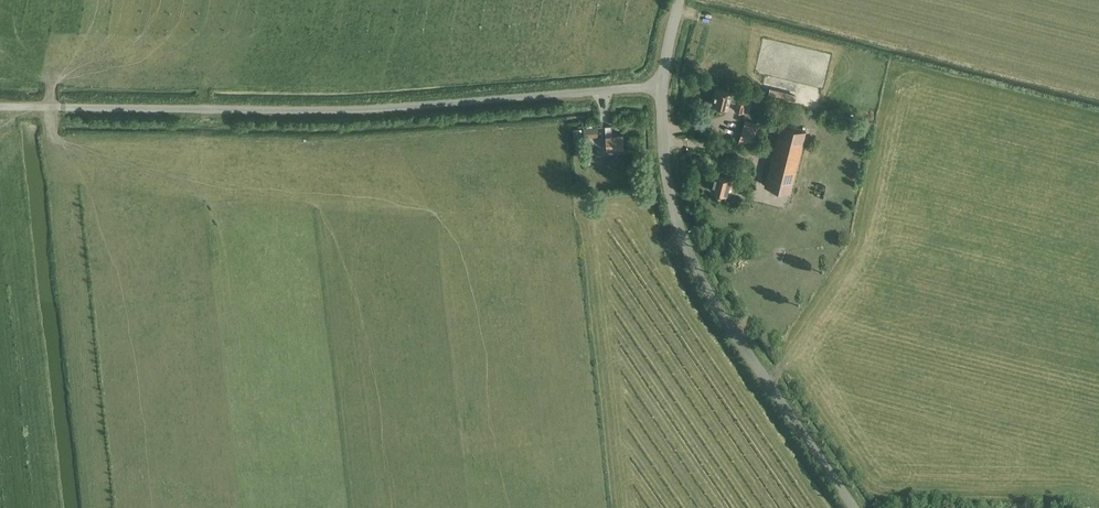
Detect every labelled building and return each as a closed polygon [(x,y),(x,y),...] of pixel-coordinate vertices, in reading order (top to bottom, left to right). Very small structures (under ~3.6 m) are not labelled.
[(734,110),(742,112),(746,96),(716,89),(712,104),(727,108),(729,101),(736,103),(734,110)] [(768,96),(783,100),(785,93),(769,89),(768,96)] [(763,115),(778,118),(780,109),(765,106),(763,115)] [(757,133),(758,120),(746,119),(745,132),(757,133)] [(764,185),(788,192),(804,131),(779,125),(764,185)] [(623,134),(612,134),(612,126),(605,127),(606,135),(605,135),(606,149),(624,147),(623,134)] [(584,128),(585,136),(598,134),(598,127),(584,128)] [(711,191),(726,195),(730,179),(715,175),(711,191)]
